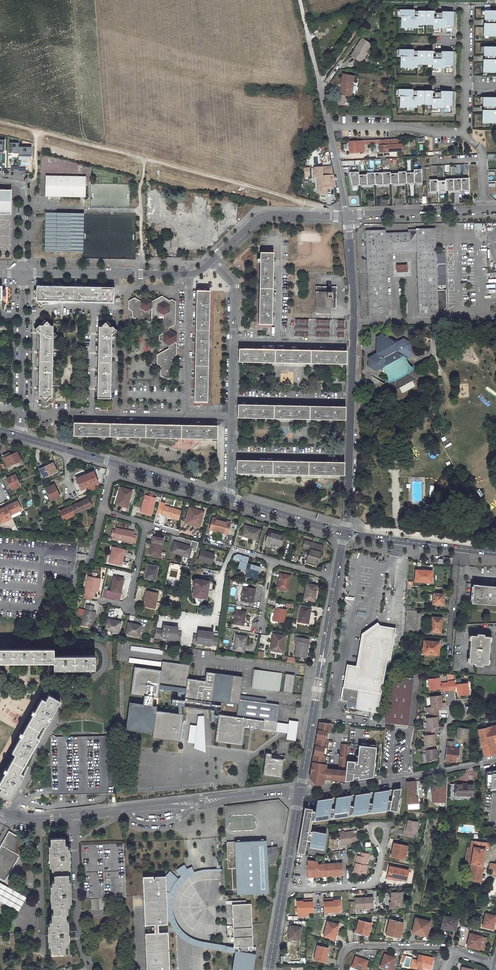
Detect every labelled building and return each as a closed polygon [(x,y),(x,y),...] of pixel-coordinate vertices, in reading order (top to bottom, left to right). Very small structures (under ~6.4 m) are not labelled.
[(412,10),(400,10),(399,18),(401,18),(401,28),(404,29),(408,29),(411,29),(415,29),(418,29),(418,28),(418,25),(423,26),(428,26),(433,26),(433,28),(433,36),(456,37),(456,13),(442,12),(442,14),(434,14),(434,12),(412,12),(412,10)] [(484,11),(484,16),(484,20),(481,20),(481,24),(484,24),(483,37),(488,37),(495,37),(495,12),(484,11)] [(358,46),(352,55),(360,61),(366,51),(371,45),(362,38),(356,45),(358,46)] [(484,47),(484,53),(484,56),(481,56),(481,61),(483,61),(483,73),(488,73),(495,73),(495,48),(484,47)] [(411,50),(399,50),(399,57),(400,57),(400,68),(403,68),(407,68),(410,68),(415,68),(417,69),(417,68),(417,65),(422,65),(427,65),(432,65),(432,68),(432,76),(455,77),(455,52),(441,52),(441,53),(433,53),(433,52),(411,51),(411,50)] [(366,51),(360,61),(361,62),(368,52),(366,51)] [(342,83),(340,94),(351,96),(354,76),(343,74),(341,83),(342,83)] [(410,90),(398,90),(398,97),(400,97),(400,108),(402,108),(407,108),(410,108),(414,108),(417,108),(417,105),(422,105),(427,105),(431,105),(431,108),(431,116),(454,116),(455,92),(441,92),(441,93),(432,93),(432,92),(410,91),(410,90)] [(483,98),(483,103),(483,107),(480,107),(480,111),(482,111),(482,123),(487,124),(495,124),(495,98),(483,98)] [(385,140),(349,142),(350,153),(364,152),(364,145),(379,144),(380,153),(387,152),(387,145),(385,145),(385,140)] [(9,153),(18,153),(18,147),(18,143),(9,143),(9,153)] [(18,153),(18,156),(31,156),(31,147),(18,147),(18,153)] [(326,176),(322,176),(322,167),(314,168),(315,177),(318,177),(319,202),(327,201),(326,187),(326,176)] [(414,170),(414,173),(414,183),(422,183),(422,170),(414,170)] [(359,172),(349,173),(352,188),(357,187),(357,186),(359,186),(359,176),(359,172)] [(398,172),(398,174),(399,184),(406,184),(406,173),(406,172),(398,172)] [(367,174),(367,175),(367,185),(375,185),(375,173),(367,174)] [(382,173),(375,173),(375,185),(383,185),(382,173)] [(390,173),(382,173),(383,185),(391,184),(390,174),(390,173)] [(414,173),(406,173),(406,184),(414,183),(414,173)] [(398,174),(390,174),(391,184),(399,184),(398,174)] [(333,175),(326,176),(326,187),(335,187),(333,175)] [(367,175),(359,176),(359,186),(367,185),(367,175)] [(45,196),(85,197),(86,176),(45,176),(45,196)] [(445,180),(445,181),(446,191),(454,191),(453,179),(445,180)] [(461,179),(453,179),(454,191),(462,191),(461,179)] [(469,179),(461,179),(462,191),(469,190),(469,179)] [(437,180),(430,180),(430,192),(438,192),(437,181),(437,180)] [(445,181),(437,181),(438,192),(446,191),(445,181)] [(11,190),(0,190),(0,213),(10,213),(11,190)] [(44,250),(82,252),(84,214),(46,212),(44,250)] [(387,317),(385,253),(416,251),(419,315),(438,314),(438,312),(443,311),(447,307),(446,290),(437,290),(437,286),(446,286),(445,250),(436,250),(435,229),(416,229),(416,233),(384,234),(384,231),(365,232),(369,318),(387,317)] [(258,324),(271,325),(273,253),(260,253),(258,324)] [(47,301),(112,302),(112,289),(37,287),(33,290),(33,291),(33,293),(34,293),(34,295),(33,295),(33,297),(36,301),(39,301),(41,304),(47,304),(47,301)] [(331,309),(335,309),(336,287),(316,287),(315,314),(330,314),(331,309)] [(206,402),(209,291),(196,291),(193,402),(206,402)] [(174,354),(174,349),(176,349),(176,344),(174,343),(176,342),(176,335),(168,331),(169,328),(174,325),(175,302),(171,300),(169,301),(169,302),(164,301),(164,298),(162,296),(152,301),(146,298),(140,302),(134,298),(128,301),(128,310),(132,312),(132,317),(141,323),(145,321),(149,323),(160,318),(160,316),(163,316),(163,317),(163,324),(159,327),(159,331),(163,333),(159,336),(159,340),(169,346),(169,349),(157,355),(157,365),(159,366),(159,375),(167,380),(171,378),(172,358),(175,356),(174,354)] [(308,320),(294,319),(294,337),(307,337),(308,320)] [(329,320),(315,320),(315,337),(329,337),(329,320)] [(40,337),(38,397),(40,397),(44,402),(49,397),(51,398),(53,340),(53,331),(53,326),(50,326),(47,322),(43,325),(40,325),(37,328),(37,330),(40,334),(40,337)] [(110,399),(111,337),(111,335),(114,333),(114,329),(112,326),(111,326),(111,327),(109,327),(105,323),(101,327),(99,327),(97,399),(110,399)] [(393,362),(393,361),(396,361),(399,355),(406,359),(410,357),(411,344),(403,340),(395,343),(382,335),(376,338),(376,354),(368,358),(368,367),(375,371),(378,370),(383,373),(383,363),(390,363),(390,362),(393,362)] [(347,364),(347,350),(239,348),(239,361),(347,364)] [(396,361),(393,361),(393,362),(390,362),(390,363),(383,363),(383,373),(392,379),(407,371),(406,359),(399,355),(396,361)] [(237,418),(345,420),(345,407),(237,405),(237,418)] [(216,426),(73,423),(73,436),(216,439),(216,426)] [(17,452),(4,458),(8,467),(21,461),(17,452)] [(235,473),(343,476),(343,463),(236,460),(235,473)] [(39,469),(43,478),(57,472),(52,463),(49,464),(49,463),(44,466),(44,467),(39,469)] [(93,472),(85,475),(76,479),(81,490),(88,487),(90,492),(96,489),(99,488),(93,472)] [(9,485),(11,489),(20,485),(15,475),(6,479),(7,480),(5,480),(8,486),(9,485)] [(51,501),(59,497),(54,485),(45,489),(51,501)] [(115,504),(126,507),(131,490),(120,487),(115,504)] [(155,498),(144,495),(139,512),(150,515),(155,498)] [(87,506),(84,501),(83,502),(82,501),(72,506),(75,514),(86,509),(85,507),(87,506)] [(21,510),(18,502),(7,507),(10,515),(21,510)] [(77,517),(75,514),(72,506),(71,505),(60,510),(60,512),(65,523),(77,517)] [(177,520),(178,515),(181,516),(182,512),(179,512),(180,511),(164,506),(161,515),(177,520)] [(10,515),(7,507),(0,510),(0,522),(0,523),(12,518),(10,515)] [(203,512),(188,508),(185,519),(191,520),(190,525),(199,528),(203,512)] [(216,531),(227,534),(230,522),(222,520),(222,521),(212,518),(209,529),(208,532),(215,534),(216,531)] [(259,530),(244,526),(241,536),(256,540),(259,530)] [(134,533),(115,529),(113,540),(135,544),(136,539),(133,538),(134,533)] [(77,547),(78,539),(0,530),(0,615),(38,619),(43,578),(74,581),(77,547)] [(283,537),(267,532),(264,543),(279,548),(283,537)] [(160,558),(164,539),(153,537),(149,555),(160,558)] [(170,552),(187,558),(190,551),(194,552),(197,542),(191,540),(189,547),(173,542),(170,552)] [(317,564),(322,546),(304,541),(302,548),(304,548),(301,556),(307,558),(306,561),(317,564)] [(125,551),(112,548),(109,563),(121,566),(125,551)] [(211,567),(214,556),(200,552),(197,563),(211,567)] [(236,568),(246,571),(245,577),(255,580),(259,566),(246,563),(247,557),(236,553),(238,561),(236,568)] [(155,580),(158,566),(147,563),(144,577),(155,580)] [(416,571),(415,582),(432,583),(432,573),(426,572),(426,571),(416,571)] [(277,588),(287,590),(290,575),(279,574),(277,588)] [(99,579),(88,577),(84,595),(92,596),(93,597),(95,591),(97,591),(99,579)] [(124,579),(113,577),(110,592),(121,595),(124,579)] [(212,590),(213,582),(195,580),(192,597),(196,597),(196,600),(196,602),(197,603),(197,604),(198,604),(199,604),(201,604),(201,603),(203,603),(203,601),(204,599),(206,599),(208,590),(212,590)] [(474,585),(474,584),(466,583),(465,604),(472,604),(472,603),(495,605),(495,587),(474,585)] [(315,592),(317,586),(306,584),(303,599),(313,600),(314,592),(315,592)] [(253,603),(256,588),(243,586),(240,601),(253,603)] [(155,607),(158,593),(147,590),(144,605),(155,607)] [(434,594),(433,604),(438,605),(438,606),(443,606),(443,605),(444,605),(445,599),(444,599),(444,595),(434,594)] [(309,615),(310,607),(300,606),(297,622),(307,623),(308,615),(309,615)] [(284,622),(286,610),(276,608),(273,621),(284,622)] [(93,623),(95,612),(93,611),(85,609),(81,625),(89,627),(90,623),(93,623)] [(243,625),(245,611),(236,610),(234,623),(243,625)] [(415,631),(416,611),(406,611),(405,630),(415,631)] [(439,633),(440,628),(442,628),(442,618),(432,618),(431,633),(439,633)] [(105,629),(118,632),(121,621),(107,619),(105,629)] [(139,636),(141,625),(128,622),(126,633),(139,636)] [(380,626),(378,623),(362,633),(357,665),(348,664),(344,687),(359,689),(355,709),(371,712),(370,718),(376,719),(387,658),(391,659),(396,629),(380,626)] [(162,630),(162,638),(180,640),(181,632),(177,632),(178,627),(163,625),(162,630)] [(216,637),(213,637),(213,632),(198,630),(198,635),(194,634),(193,642),(215,645),(216,637)] [(247,635),(237,633),(234,649),(245,651),(247,635)] [(282,651),(285,635),(273,633),(272,641),(272,645),(271,645),(270,649),(282,651)] [(482,664),(488,665),(490,637),(484,637),(484,635),(477,634),(477,636),(471,636),(468,663),(475,664),(475,665),(482,666),(482,664)] [(294,656),(306,658),(309,639),(295,636),(294,640),(297,641),(294,656)] [(439,642),(424,641),(423,653),(438,655),(439,642)] [(160,650),(131,646),(131,650),(162,654),(163,650),(160,650)] [(0,648),(0,662),(54,662),(54,669),(94,669),(94,655),(54,656),(54,649),(0,648)] [(455,655),(454,671),(460,672),(462,655),(455,655)] [(161,662),(130,658),(129,662),(161,666),(161,662)] [(184,704),(189,705),(206,707),(210,708),(211,718),(214,718),(218,718),(215,741),(242,744),(244,736),(244,734),(245,727),(250,728),(253,728),(263,729),(275,731),(277,722),(279,704),(248,700),(239,699),(240,694),(249,696),(250,687),(243,686),(241,685),(243,677),(222,674),(220,674),(207,672),(205,681),(195,679),(187,678),(189,665),(163,661),(162,670),(134,667),(132,693),(145,695),(144,701),(144,704),(130,702),(126,729),(153,733),(152,738),(179,741),(182,723),(183,714),(184,704)] [(252,687),(279,691),(282,673),(254,670),(252,687)] [(283,692),(292,693),(295,675),(285,674),(283,692)] [(409,726),(414,678),(391,676),(387,723),(409,726)] [(440,686),(439,678),(429,679),(430,690),(440,689),(440,686)] [(468,684),(458,685),(458,688),(459,695),(469,694),(468,684)] [(342,700),(348,701),(347,708),(355,709),(359,689),(344,687),(342,700)] [(12,752),(16,754),(0,781),(0,786),(2,787),(0,790),(0,794),(9,799),(18,783),(20,780),(23,773),(20,771),(34,747),(35,744),(39,738),(35,735),(42,723),(46,725),(49,719),(51,716),(59,700),(48,694),(45,700),(42,699),(12,752)] [(442,705),(442,703),(441,696),(431,697),(432,706),(426,707),(426,712),(431,712),(439,711),(439,706),(442,705)] [(439,728),(438,719),(437,717),(440,716),(439,711),(431,712),(431,716),(427,717),(428,729),(436,728),(439,728)] [(206,749),(205,715),(198,715),(198,724),(190,725),(190,742),(195,742),(195,750),(206,749)] [(296,741),(299,721),(293,720),(290,720),(287,739),(296,741)] [(332,724),(320,723),(319,726),(321,727),(320,731),(319,731),(317,739),(319,739),(318,743),(316,743),(314,755),(316,755),(315,759),(313,759),(312,767),(314,768),(314,773),(311,772),(310,779),(313,781),(319,782),(318,785),(324,784),(325,777),(327,777),(327,778),(327,779),(328,779),(345,781),(346,771),(339,770),(331,770),(331,772),(326,772),(327,765),(325,765),(326,756),(324,756),(325,748),(328,749),(329,741),(327,740),(328,732),(331,733),(332,724)] [(492,742),(489,727),(483,728),(482,727),(481,727),(481,729),(478,730),(484,757),(495,754),(492,742)] [(436,728),(428,729),(429,735),(425,735),(426,746),(432,745),(436,745),(435,736),(435,734),(437,734),(436,728)] [(456,742),(467,743),(470,743),(471,740),(467,739),(468,729),(458,728),(457,735),(457,738),(455,738),(454,741),(456,742)] [(114,735),(72,736),(51,737),(52,795),(115,793),(114,735)] [(346,771),(349,745),(342,745),(339,770),(346,771)] [(426,750),(427,760),(437,759),(436,748),(433,748),(432,745),(426,746),(419,747),(420,750),(426,750)] [(455,748),(447,747),(446,761),(456,762),(456,757),(458,757),(459,749),(455,748)] [(372,761),(372,769),(371,779),(381,778),(384,752),(372,752),(372,756),(372,761)] [(266,753),(263,776),(281,778),(283,760),(272,759),(273,754),(266,753)] [(485,772),(485,791),(495,790),(495,770),(485,772)] [(416,796),(415,780),(407,782),(408,797),(416,796)] [(473,795),(474,785),(456,784),(455,794),(473,795)] [(317,799),(317,800),(332,798),(336,797),(351,795),(355,795),(370,793),(374,793),(389,791),(393,790),(400,789),(400,788),(317,799)] [(304,807),(297,852),(304,853),(306,840),(307,838),(308,833),(310,821),(311,821),(313,820),(314,817),(390,807),(389,811),(397,812),(399,799),(401,799),(401,798),(399,797),(400,789),(393,790),(389,791),(374,793),(370,793),(355,795),(351,795),(336,797),(332,798),(317,800),(315,809),(304,807)] [(314,817),(313,820),(329,818),(389,811),(390,807),(314,817)] [(418,822),(409,820),(408,826),(407,830),(405,830),(404,835),(413,837),(414,832),(416,833),(418,822)] [(309,843),(324,846),(326,832),(312,830),(312,831),(310,840),(309,843)] [(354,833),(354,831),(345,832),(339,833),(340,845),(356,842),(355,840),(359,840),(358,832),(354,833)] [(0,847),(0,879),(5,882),(27,842),(9,832),(0,847)] [(49,924),(47,924),(48,946),(50,946),(51,953),(63,952),(63,945),(67,945),(66,906),(69,906),(67,844),(63,844),(63,838),(50,838),(50,845),(48,845),(49,867),(51,867),(51,871),(55,871),(55,881),(51,881),(51,885),(49,885),(50,906),(52,906),(53,920),(49,920),(49,924)] [(482,845),(485,845),(485,842),(484,842),(485,840),(483,839),(483,842),(472,840),(471,848),(468,848),(466,860),(468,861),(468,865),(471,865),(471,863),(482,865),(485,849),(481,848),(482,845)] [(266,840),(227,842),(227,843),(227,847),(228,869),(232,869),(232,889),(237,889),(237,891),(237,895),(254,894),(254,898),(262,898),(262,894),(263,894),(263,895),(266,895),(266,893),(268,893),(269,893),(268,864),(274,863),(276,854),(272,854),(271,847),(267,848),(266,840)] [(84,898),(104,898),(126,896),(124,843),(82,845),(84,898)] [(408,846),(394,843),(391,857),(405,859),(408,846)] [(362,856),(358,856),(356,871),(363,872),(363,871),(367,872),(369,854),(363,852),(362,856)] [(307,865),(308,877),(317,877),(343,875),(342,863),(318,864),(318,862),(308,860),(308,865),(307,865)] [(480,881),(483,865),(482,865),(471,863),(471,865),(468,879),(480,881)] [(186,871),(187,870),(184,865),(177,871),(180,875),(186,871)] [(397,879),(406,881),(408,870),(389,866),(388,872),(390,873),(390,877),(397,879)] [(178,888),(181,884),(185,880),(189,878),(193,875),(197,873),(202,872),(220,871),(222,871),(222,870),(222,869),(203,870),(199,871),(194,872),(192,867),(187,870),(186,871),(180,875),(181,876),(178,879),(170,871),(165,876),(166,903),(169,903),(169,908),(167,908),(167,922),(170,921),(171,925),(173,927),(174,930),(180,937),(185,942),(192,945),(197,946),(202,947),(203,947),(213,949),(235,953),(236,948),(234,947),(202,942),(198,941),(193,939),(189,937),(185,934),(182,931),(179,927),(177,923),(175,919),(173,915),(173,910),(173,906),(173,901),(174,896),(176,892),(178,888)] [(390,877),(390,873),(388,872),(387,877),(387,879),(397,881),(397,879),(390,877)] [(143,877),(144,895),(145,925),(154,925),(154,927),(152,927),(152,929),(154,929),(155,933),(145,934),(147,969),(169,969),(168,932),(158,933),(158,928),(158,925),(167,924),(167,922),(167,908),(169,908),(169,903),(166,903),(165,876),(155,877),(155,879),(153,879),(153,877),(143,877)] [(18,912),(26,898),(0,883),(0,902),(18,912)] [(402,892),(390,893),(391,902),(391,907),(402,907),(402,892)] [(365,899),(355,900),(356,909),(373,908),(373,897),(365,898),(365,899)] [(325,911),(340,911),(340,902),(334,902),(334,901),(324,902),(325,911)] [(297,905),(298,913),(304,913),(313,912),(313,902),(303,903),(303,904),(297,905)] [(256,956),(252,955),(252,948),(251,947),(253,947),(252,934),(252,924),(251,904),(246,904),(232,905),(234,947),(238,947),(239,953),(235,953),(234,955),(232,969),(253,969),(256,956)] [(495,916),(486,913),(483,926),(493,929),(494,924),(495,916)] [(458,922),(460,922),(460,919),(457,918),(457,919),(444,917),(442,927),(455,930),(456,923),(458,923),(458,922)] [(422,935),(422,932),(427,934),(430,921),(416,918),(412,933),(422,935)] [(400,937),(403,923),(390,919),(386,934),(400,937)] [(371,923),(359,920),(356,932),(369,935),(371,923)] [(328,922),(324,936),(334,939),(336,935),(339,925),(328,922)] [(288,939),(298,940),(300,928),(290,926),(289,933),(288,939)] [(469,941),(468,946),(478,949),(482,937),(470,934),(469,939),(469,941)] [(328,948),(318,946),(314,960),(326,962),(327,957),(326,957),(328,948)] [(430,969),(432,965),(430,964),(432,958),(419,955),(417,960),(416,965),(422,967),(430,969)] [(396,961),(392,960),(392,958),(384,956),(381,968),(385,969),(393,969),(396,961)] [(422,967),(416,965),(417,960),(412,959),(411,967),(422,969),(422,967)] [(360,961),(356,960),(353,969),(366,969),(368,962),(362,960),(361,962),(360,961)]
